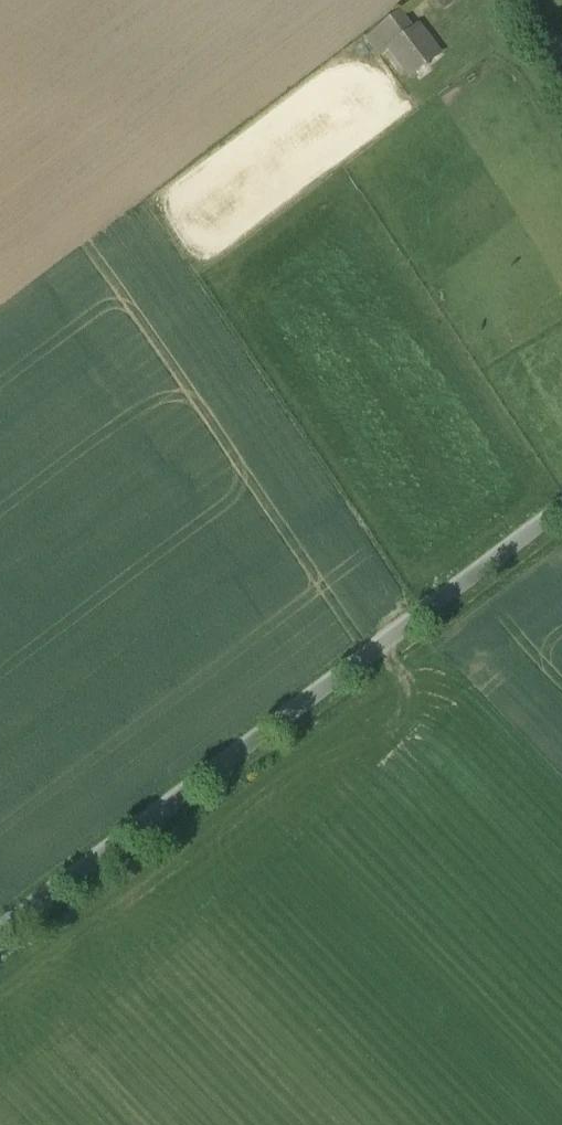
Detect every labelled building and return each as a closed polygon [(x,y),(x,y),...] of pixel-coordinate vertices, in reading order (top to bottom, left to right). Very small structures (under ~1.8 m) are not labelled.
[(401,7),(365,31),(378,49),(389,41),(411,72),(443,49),(419,15),(410,20),(401,7)]
